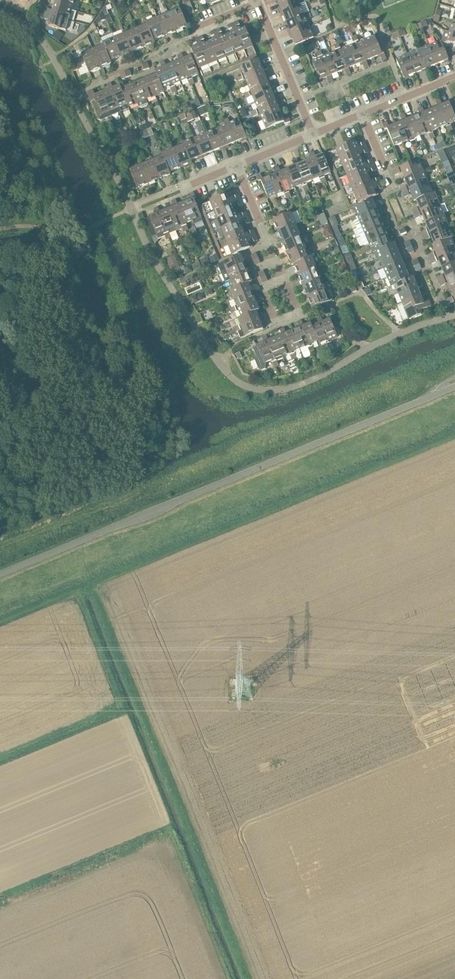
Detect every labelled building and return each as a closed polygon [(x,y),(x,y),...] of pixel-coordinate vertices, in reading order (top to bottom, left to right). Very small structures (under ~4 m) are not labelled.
[(75,0),(56,0),(55,5),(72,10),(75,0)] [(298,0),(279,0),(277,0),(282,12),(300,4),(298,0)] [(304,15),(300,4),(282,12),(287,23),(304,15)] [(69,20),(72,10),(55,5),(52,15),(69,20)] [(165,36),(176,31),(169,14),(166,8),(156,13),(158,18),(165,36)] [(169,14),(176,31),(187,27),(180,9),(169,14)] [(287,23),(291,34),(309,26),(306,20),(312,18),(310,13),(304,15),(287,23)] [(69,20),(52,15),(49,26),(66,31),(69,20)] [(158,18),(147,23),(155,43),(154,40),(165,36),(158,18)] [(144,47),(155,43),(147,23),(148,25),(136,30),(144,47)] [(291,34),(296,45),(313,38),(309,26),(291,34)] [(257,57),(253,47),(245,27),(241,28),(227,34),(223,36),(209,41),(205,43),(191,49),(199,69),(203,79),(257,57)] [(122,56),(133,52),(125,34),(125,35),(123,30),(112,34),(122,56)] [(136,30),(125,34),(133,52),(144,47),(136,30)] [(450,32),(444,31),(442,40),(442,43),(447,55),(454,51),(454,33),(450,32)] [(122,56),(112,34),(101,39),(103,44),(111,63),(111,61),(122,56)] [(386,59),(384,53),(382,54),(375,37),(366,40),(373,58),(380,55),(382,60),(386,59)] [(353,40),(346,43),(348,48),(355,65),(362,63),(364,68),(368,66),(366,61),(364,62),(357,44),(356,42),(354,43),(353,40)] [(364,62),(366,61),(373,58),(366,40),(357,44),(364,62)] [(447,55),(442,43),(441,42),(430,46),(437,64),(449,59),(447,55)] [(100,68),(111,63),(103,44),(104,46),(93,50),(100,68)] [(430,46),(419,51),(426,69),(437,64),(430,46)] [(348,48),(339,51),(346,69),(349,68),(355,65),(348,48)] [(100,68),(93,50),(82,55),(89,72),(100,68)] [(339,51),(330,55),(338,73),(344,70),(347,75),(351,73),(349,68),(346,69),(339,51)] [(419,51),(408,56),(415,73),(426,69),(419,51)] [(190,78),(198,74),(191,57),(184,60),(182,54),(178,56),(180,61),(182,61),(190,78)] [(330,55),(321,59),(329,76),(331,76),(338,73),(330,55)] [(415,73),(408,56),(396,60),(404,78),(415,73)] [(321,59),(312,63),(320,80),(327,77),(329,83),(333,81),(331,76),(329,76),(321,59)] [(258,60),(241,67),(244,76),(262,69),(261,67),(258,60)] [(181,82),(190,78),(182,61),(180,61),(173,64),(181,82)] [(172,85),(181,82),(173,64),(167,67),(164,62),(160,63),(162,69),(165,68),(172,85)] [(244,76),(248,85),(266,78),(263,71),(268,69),(266,64),(261,67),(262,69),(244,76)] [(165,68),(162,69),(156,71),(164,92),(163,89),(172,85),(165,68)] [(155,96),(164,92),(156,71),(157,75),(148,78),(155,96)] [(147,100),(155,96),(148,78),(139,82),(147,100)] [(248,85),(252,94),(269,86),(269,84),(266,78),(248,85)] [(139,82),(130,86),(138,103),(139,107),(148,103),(146,100),(147,100),(139,82)] [(252,94),(255,103),(273,95),(270,88),(276,86),(274,82),(269,84),(269,86),(252,94)] [(111,84),(107,85),(109,91),(111,90),(119,107),(121,112),(130,109),(129,107),(122,89),(120,86),(114,89),(111,84)] [(129,107),(138,103),(130,86),(122,89),(129,107)] [(93,90),(87,92),(89,97),(90,99),(91,102),(93,106),(98,120),(101,121),(112,116),(110,111),(103,93),(96,96),(95,95),(93,90)] [(109,91),(103,93),(110,111),(112,116),(121,112),(119,107),(111,90),(109,91)] [(255,103),(259,111),(277,104),(276,102),(273,95),(255,103)] [(259,111),(263,120),(281,113),(278,106),(283,104),(281,100),(276,102),(277,104),(259,111)] [(438,107),(440,106),(448,124),(454,121),(454,116),(449,103),(442,105),(440,100),(436,102),(438,107)] [(206,105),(198,109),(201,116),(209,113),(206,105)] [(439,128),(446,125),(448,124),(440,106),(438,107),(431,110),(439,128)] [(430,132),(439,128),(431,110),(425,113),(422,108),(418,109),(420,115),(422,114),(430,132)] [(185,114),(185,115),(186,119),(187,119),(188,123),(197,119),(194,110),(185,114)] [(267,129),(277,125),(284,122),(285,124),(290,122),(288,118),(283,120),(281,113),(263,120),(267,129)] [(421,135),(430,132),(422,114),(420,115),(414,117),(421,135)] [(412,139),(421,135),(414,117),(407,120),(405,115),(400,117),(403,122),(405,121),(412,139)] [(226,119),(235,142),(246,138),(239,120),(230,124),(228,118),(226,119)] [(224,147),(235,142),(226,119),(223,120),(226,126),(217,129),(224,147)] [(403,143),(412,139),(405,121),(403,122),(395,125),(403,143)] [(383,124),(383,126),(385,130),(387,129),(394,146),(403,143),(395,125),(389,128),(387,122),(383,124)] [(151,128),(141,132),(143,139),(154,135),(151,128)] [(217,129),(206,134),(213,151),(224,147),(217,129)] [(206,134),(195,138),(202,156),(213,151),(206,134)] [(195,138),(184,143),(192,163),(191,160),(202,156),(195,138)] [(373,180),(371,177),(365,163),(364,159),(358,145),(356,141),(354,142),(336,150),(326,154),(349,207),(359,203),(376,196),(379,195),(373,180)] [(435,145),(436,146),(438,150),(447,147),(445,141),(435,145)] [(181,167),(192,163),(184,143),(183,143),(184,145),(173,150),(181,167)] [(173,150),(162,155),(170,174),(171,174),(170,172),(181,167),(173,150)] [(444,150),(438,153),(441,159),(443,163),(448,161),(446,155),(444,150)] [(331,173),(323,155),(316,158),(314,153),(310,154),(312,159),(314,159),(322,176),(331,173)] [(159,179),(170,174),(162,155),(163,157),(152,161),(159,179)] [(313,180),(322,176),(314,159),(312,159),(305,162),(313,180)] [(304,184),(313,180),(305,162),(299,165),(296,160),(292,162),(294,167),(297,166),(304,184)] [(418,160),(401,168),(405,179),(423,172),(418,160)] [(148,183),(159,179),(152,161),(141,166),(148,183)] [(148,183),(141,166),(130,171),(137,188),(148,183)] [(295,187),(304,184),(297,166),(294,167),(288,170),(295,187)] [(286,191),(295,187),(288,170),(281,172),(279,167),(275,169),(277,174),(279,173),(286,191)] [(405,179),(410,190),(428,183),(423,172),(405,179)] [(277,195),(286,191),(279,173),(277,174),(270,177),(277,195)] [(257,176),(259,182),(261,181),(268,198),(277,195),(270,177),(263,180),(261,175),(257,176)] [(432,194),(428,183),(410,190),(414,201),(417,200),(432,194)] [(196,199),(194,193),(190,195),(192,200),(185,203),(192,220),(194,225),(203,221),(194,199),(196,199)] [(210,202),(200,206),(204,215),(208,224),(212,233),(215,242),(219,250),(223,259),(233,255),(235,254),(243,251),(245,250),(253,247),(249,238),(245,229),(241,220),(238,211),(234,203),(230,193),(221,197),(210,202)] [(417,200),(421,211),(439,204),(434,193),(432,194),(417,200)] [(183,224),(192,220),(185,203),(178,206),(176,200),(172,202),(174,207),(176,207),(183,224)] [(355,208),(358,217),(376,210),(375,208),(372,201),(355,208)] [(421,211),(426,222),(444,215),(439,204),(421,211)] [(357,220),(354,221),(357,228),(379,219),(377,212),(382,209),(380,205),(375,208),(376,210),(358,217),(356,218),(357,220)] [(174,228),(183,224),(176,207),(174,207),(167,210),(174,228)] [(166,231),(174,228),(167,210),(160,213),(158,208),(154,209),(156,215),(158,214),(166,231)] [(324,213),(317,216),(322,226),(328,223),(324,213)] [(157,235),(166,231),(158,214),(156,215),(149,218),(157,235)] [(291,214),(273,221),(278,232),(295,225),(291,214)] [(426,222),(430,233),(448,226),(444,215),(426,222)] [(379,219),(357,228),(361,237),(383,227),(382,225),(379,219)] [(383,227),(361,237),(364,245),(369,243),(387,236),(384,229),(389,227),(388,223),(382,225),(383,227)] [(278,232),(283,243),(300,236),(295,225),(278,232)] [(329,226),(323,229),(327,238),(333,235),(329,226)] [(332,228),(336,236),(341,235),(337,226),(332,228)] [(430,233),(435,244),(435,245),(450,238),(451,238),(453,237),(448,226),(430,233)] [(283,243),(287,254),(305,247),(300,236),(283,243)] [(369,243),(373,252),(394,244),(394,243),(390,245),(387,236),(369,243)] [(451,238),(450,238),(435,245),(435,244),(433,245),(437,257),(454,249),(451,238)] [(398,252),(394,244),(373,252),(377,251),(380,260),(398,252)] [(287,254),(292,265),(311,257),(309,258),(305,247),(287,254)] [(437,257),(442,268),(454,262),(454,249),(437,257)] [(380,260),(384,269),(402,261),(398,252),(380,260)] [(350,253),(344,255),(348,263),(353,261),(350,253)] [(241,255),(223,262),(227,271),(245,264),(241,255)] [(316,268),(311,257),(292,265),(294,264),(299,275),(316,268)] [(384,269),(388,277),(405,270),(402,261),(384,269)] [(344,262),(336,265),(339,271),(347,268),(344,262)] [(442,268),(447,279),(454,275),(454,262),(442,268)] [(227,271),(231,280),(248,273),(245,264),(227,271)] [(299,275),(303,287),(321,279),(316,268),(299,275)] [(388,277),(391,286),(409,279),(405,270),(388,277)] [(252,282),(248,273),(231,280),(234,289),(248,283),(252,282)] [(350,275),(342,278),(344,283),(352,279),(350,275)] [(447,279),(451,290),(454,288),(454,275),(447,279)] [(413,277),(409,279),(391,286),(395,285),(399,294),(416,286),(417,288),(423,286),(421,282),(415,284),(413,277)] [(187,278),(180,281),(182,286),(189,283),(187,278)] [(303,287),(308,298),(325,290),(321,279),(303,287)] [(199,283),(185,289),(188,296),(202,290),(199,283)] [(231,290),(234,299),(252,292),(248,283),(234,289),(231,290)] [(348,293),(348,295),(357,291),(354,285),(350,286),(352,291),(348,293)] [(399,294),(403,302),(420,295),(417,288),(416,286),(399,294)] [(370,287),(363,290),(367,296),(373,294),(370,287)] [(325,290),(308,298),(312,309),(330,301),(332,300),(331,298),(333,297),(330,288),(328,289),(325,290)] [(234,299),(238,308),(255,301),(255,299),(252,292),(234,299)] [(196,294),(190,297),(193,304),(199,301),(196,294)] [(423,302),(420,295),(403,302),(409,319),(421,314),(418,306),(424,304),(425,308),(431,306),(428,300),(423,302)] [(238,308),(242,317),(256,311),(259,310),(256,303),(262,301),(260,297),(255,299),(255,301),(238,308)] [(238,318),(242,327),(260,320),(259,318),(256,311),(242,317),(238,318)] [(241,330),(238,332),(241,338),(246,336),(263,329),(260,322),(266,320),(264,316),(259,318),(260,320),(242,327),(240,328),(241,330)] [(317,319),(319,324),(321,323),(328,341),(337,337),(330,320),(323,322),(321,317),(317,319)] [(319,344),(311,324),(304,326),(302,321),(301,322),(298,323),(300,328),(302,327),(309,345),(318,341),(319,345),(319,344)] [(319,344),(328,341),(321,323),(319,324),(312,327),(311,324),(319,344)] [(300,328),(293,331),(300,348),(302,353),(309,350),(310,352),(314,350),(312,346),(310,347),(309,345),(302,327),(300,328)] [(291,352),(300,348),(293,331),(286,334),(284,328),(280,330),(282,336),(284,335),(291,352)] [(283,356),(291,352),(284,335),(282,336),(275,338),(283,356)] [(274,359),(283,356),(275,338),(269,341),(266,336),(262,338),(264,343),(267,342),(274,359)] [(267,342),(264,343),(258,346),(253,349),(257,357),(254,359),(258,369),(262,371),(266,369),(266,365),(265,363),(274,359),(267,342)] [(241,352),(236,355),(239,361),(244,359),(241,352)]
